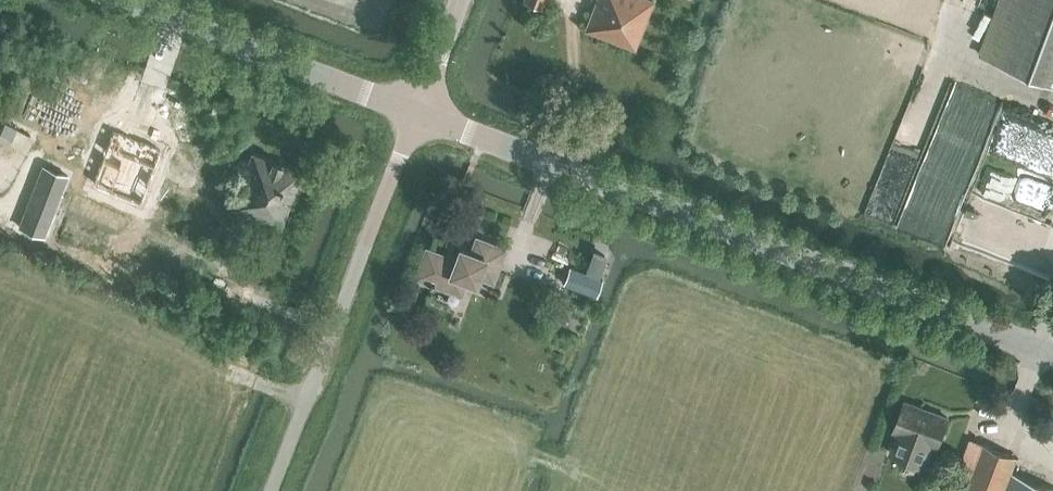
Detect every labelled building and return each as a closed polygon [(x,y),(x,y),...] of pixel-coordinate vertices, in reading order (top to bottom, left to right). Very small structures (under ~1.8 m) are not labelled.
[(654,0),(597,0),(586,28),(635,48),(654,0)] [(983,56),(1052,82),(1052,0),(1005,0),(983,56)] [(113,129),(93,182),(108,188),(108,190),(141,203),(162,148),(113,129)] [(895,221),(924,153),(896,142),(868,209),(895,221)] [(303,170),(254,151),(234,204),(249,210),(249,212),(282,225),(303,170)] [(69,175),(43,165),(19,226),(45,237),(69,175)] [(987,225),(980,251),(1041,267),(1048,241),(987,225)] [(491,281),(505,247),(475,236),(470,250),(458,246),(453,258),(424,247),(413,276),(459,294),(464,280),(474,284),(477,276),(491,281)] [(606,258),(594,253),(586,270),(598,276),(606,258)] [(570,266),(564,283),(596,295),(603,278),(570,266)] [(929,412),(922,410),(923,408),(906,401),(895,431),(899,432),(891,453),(925,465),(932,445),(937,447),(948,417),(930,410),(929,412)] [(986,446),(972,440),(957,480),(971,485),(986,446)] [(969,490),(1006,490),(1012,475),(1018,458),(986,446),(971,485),(969,490)] [(1012,475),(1006,490),(1052,490),(1012,475)]
